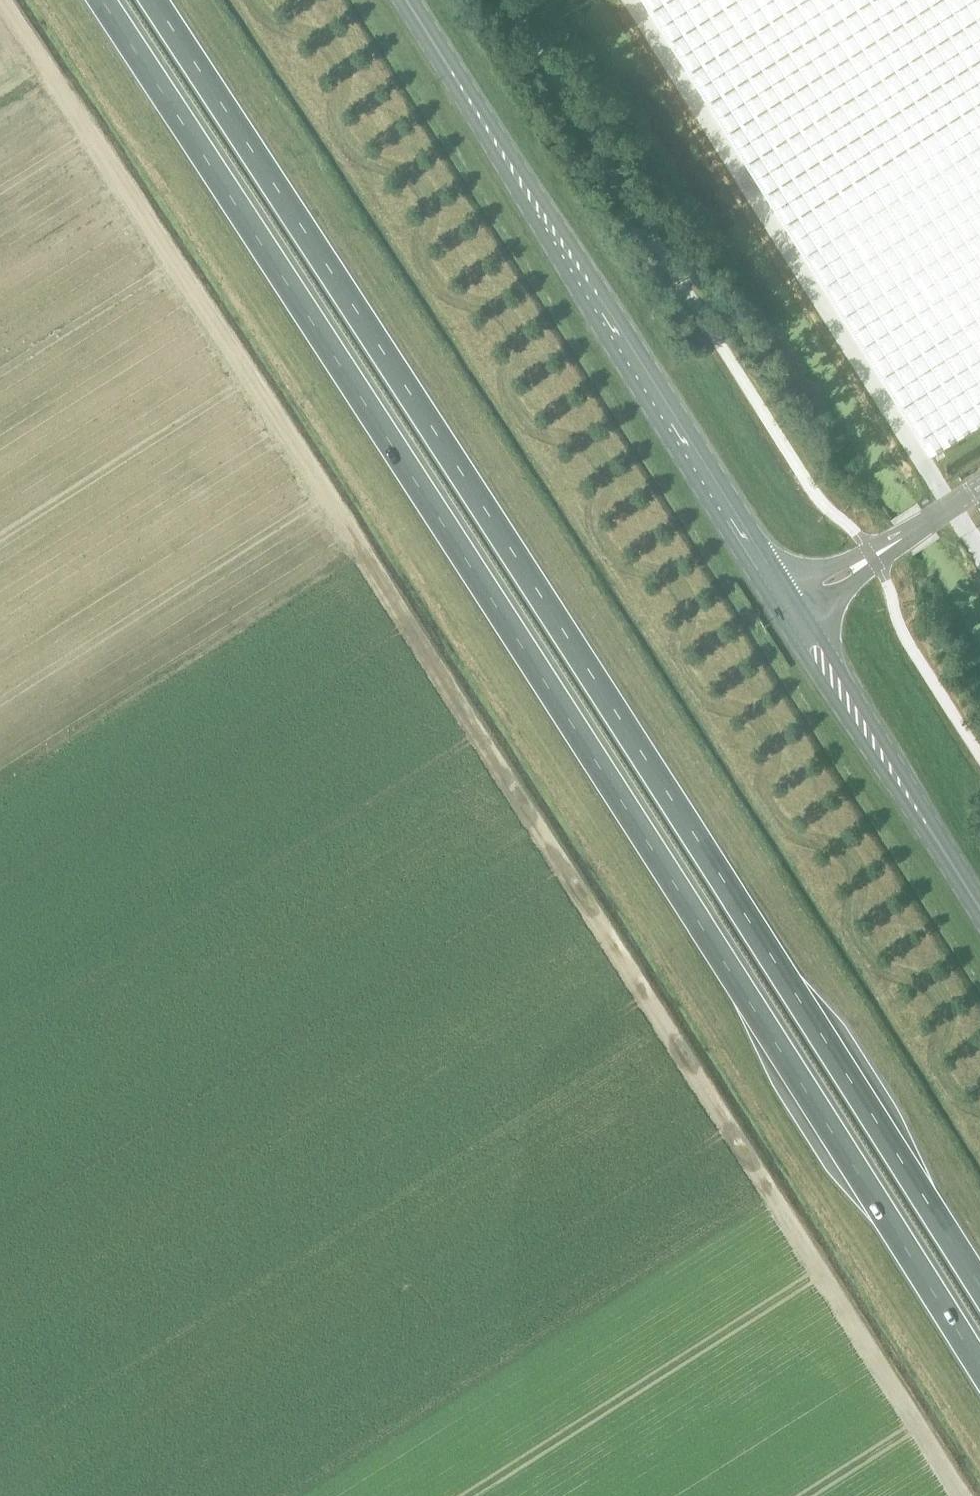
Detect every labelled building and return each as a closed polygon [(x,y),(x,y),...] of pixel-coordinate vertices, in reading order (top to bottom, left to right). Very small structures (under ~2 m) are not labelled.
[(930,455),(979,424),(979,0),(644,0),(930,455)]
